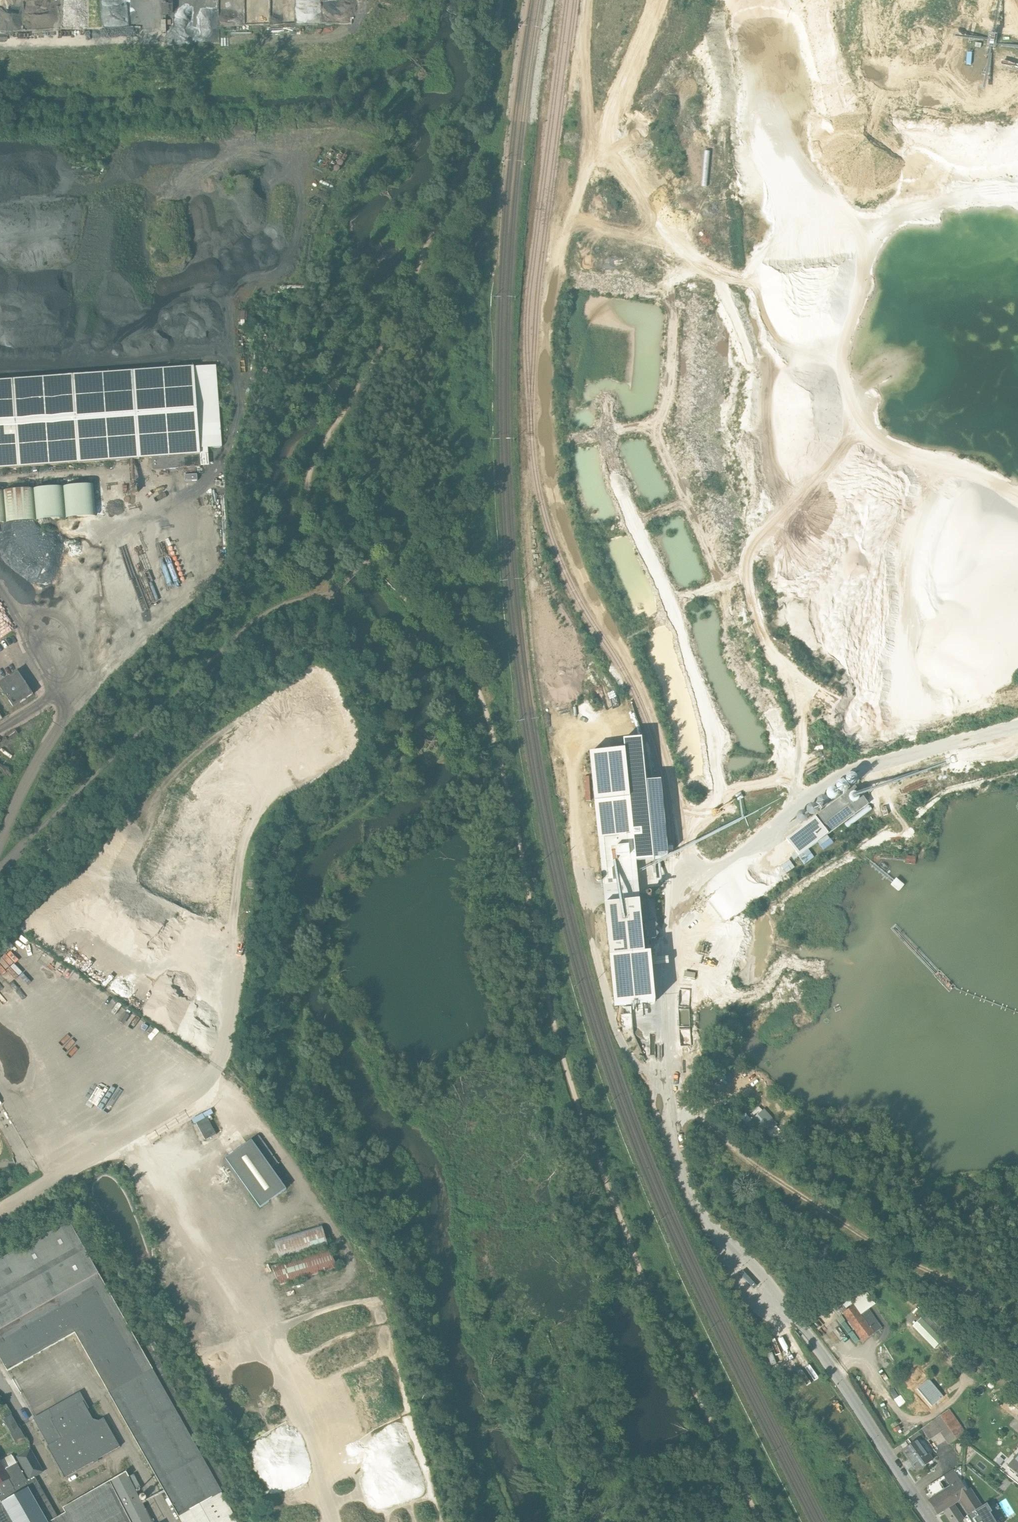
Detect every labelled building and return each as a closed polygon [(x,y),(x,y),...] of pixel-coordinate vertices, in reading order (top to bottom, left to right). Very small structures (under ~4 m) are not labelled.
[(312,0),(297,0),(297,20),(312,20),(312,0)] [(423,70),(415,75),(419,82),(427,76),(423,70)] [(129,460),(152,458),(153,470),(201,467),(201,466),(209,466),(208,448),(222,447),(216,366),(194,367),(0,380),(0,469),(129,460)] [(95,517),(93,484),(0,488),(0,521),(95,517)] [(166,525),(168,535),(182,533),(180,523),(166,525)] [(34,695),(18,672),(0,683),(0,687),(14,708),(34,695)] [(638,883),(625,752),(590,756),(604,886),(605,906),(604,906),(615,1008),(655,1004),(650,955),(652,955),(651,944),(650,944),(650,941),(655,940),(659,935),(654,932),(654,931),(658,927),(653,923),(650,924),(647,902),(644,896),(639,897),(638,883)] [(661,783),(645,784),(653,862),(660,861),(667,857),(661,783)] [(855,789),(786,841),(799,858),(868,805),(855,789)] [(122,909),(126,911),(131,900),(123,896),(114,915),(118,916),(122,909)] [(683,1026),(691,1023),(687,1011),(679,1013),(683,1026)] [(680,1046),(690,1046),(691,1030),(681,1029),(680,1046)] [(212,1115),(214,1114),(211,1109),(201,1115),(203,1119),(196,1123),(206,1140),(214,1136),(216,1135),(210,1124),(207,1117),(212,1115)] [(744,1129),(761,1145),(778,1127),(761,1111),(744,1129)] [(212,1115),(218,1125),(222,1122),(216,1112),(214,1114),(212,1115)] [(226,1159),(232,1167),(260,1208),(286,1189),(258,1149),(252,1140),(226,1159)] [(8,1370),(76,1333),(179,1521),(235,1521),(220,1494),(229,1489),(166,1374),(167,1374),(151,1346),(142,1351),(71,1221),(0,1260),(0,1356),(8,1370)] [(322,1225),(274,1239),(280,1261),(328,1247),(322,1225)] [(339,1269),(328,1248),(271,1266),(281,1286),(339,1269)] [(861,1316),(854,1306),(842,1315),(843,1316),(843,1315),(856,1334),(862,1343),(875,1334),(874,1334),(881,1329),(868,1311),(861,1316)] [(946,1339),(924,1317),(920,1321),(942,1343),(946,1339)] [(942,1343),(920,1321),(912,1329),(934,1351),(942,1343)] [(928,1381),(916,1391),(931,1409),(943,1399),(928,1381)] [(54,1418),(50,1410),(35,1419),(40,1427),(42,1425),(53,1443),(48,1446),(66,1478),(121,1447),(104,1418),(99,1421),(93,1419),(79,1394),(78,1394),(83,1402),(54,1418)] [(949,1410),(932,1422),(940,1434),(948,1446),(965,1433),(949,1410)] [(3,1418),(11,1433),(19,1428),(11,1414),(3,1418)] [(921,1430),(929,1441),(940,1434),(932,1422),(921,1430)] [(25,1438),(20,1428),(11,1433),(16,1443),(25,1438)] [(918,1433),(908,1440),(912,1445),(916,1442),(921,1438),(918,1433)] [(925,1456),(916,1442),(912,1445),(902,1452),(917,1472),(932,1461),(927,1455),(925,1456)] [(140,1499),(133,1504),(129,1497),(137,1492),(136,1490),(142,1486),(134,1474),(130,1476),(127,1471),(64,1508),(66,1513),(59,1517),(35,1476),(43,1472),(30,1450),(18,1457),(23,1466),(30,1478),(0,1495),(0,1501),(2,1504),(12,1521),(152,1521),(140,1499)] [(1007,1469),(1017,1478),(1017,1456),(1007,1469)] [(11,1478),(0,1460),(0,1484),(11,1478)] [(951,1488),(959,1483),(967,1495),(971,1492),(963,1481),(962,1482),(961,1468),(944,1478),(946,1481),(951,1488)] [(933,1500),(946,1492),(941,1484),(946,1481),(944,1478),(928,1489),(928,1491),(933,1500)] [(938,1515),(943,1511),(951,1521),(959,1521),(962,1520),(953,1505),(959,1502),(967,1495),(959,1483),(951,1488),(946,1492),(933,1500),(930,1502),(938,1515)] [(981,1508),(972,1494),(971,1492),(967,1495),(959,1502),(969,1516),(981,1508)] [(2,1504),(0,1505),(0,1521),(12,1521),(2,1504)] [(989,1514),(991,1513),(986,1505),(981,1508),(969,1516),(966,1517),(969,1521),(994,1521),(989,1514)]
